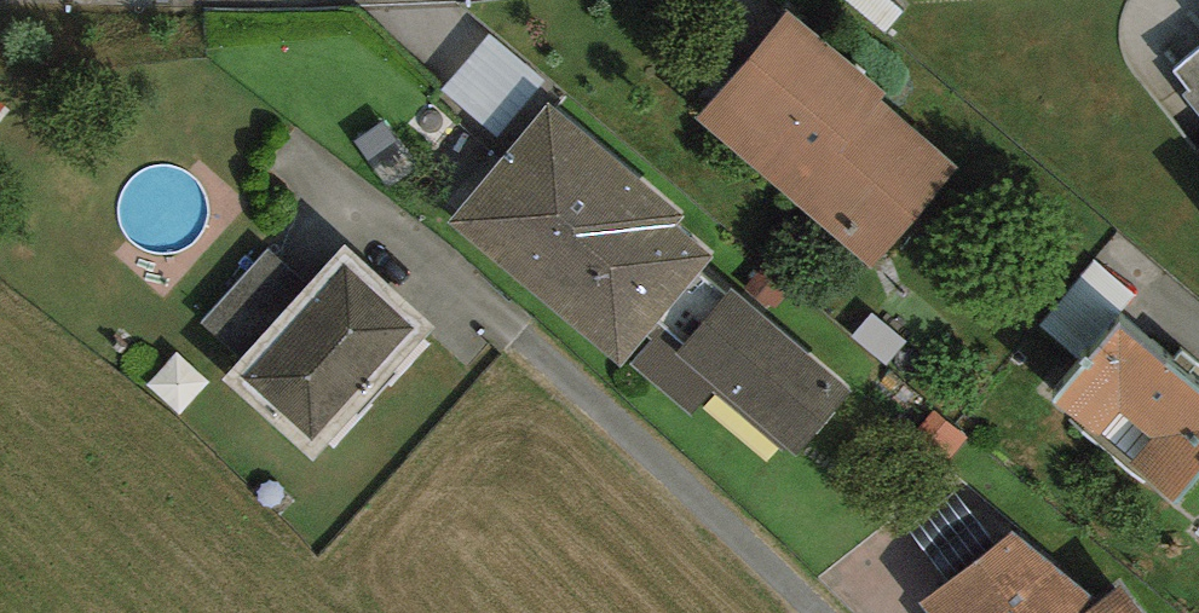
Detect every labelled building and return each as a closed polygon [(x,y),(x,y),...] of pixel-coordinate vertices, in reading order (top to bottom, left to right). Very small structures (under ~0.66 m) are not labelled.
[(789,10),(693,118),(872,268),(959,167),(881,99),(886,94),(789,10)] [(493,25),(443,82),(495,126),(544,70),(493,25)] [(1174,72),(1189,91),(1184,96),(1198,114),(1198,52),(1174,72)] [(547,103),(447,222),(531,292),(631,173),(547,103)] [(682,215),(631,173),(531,292),(621,366),(713,256),(674,224),(682,215)] [(435,326),(344,244),(308,282),(241,359),(221,379),(313,462),(435,326)] [(241,359),(308,282),(268,247),(201,324),(241,359)] [(851,392),(730,289),(676,352),(656,335),(631,364),(691,416),(716,387),(796,455),(851,392)] [(1119,323),(1052,402),(1176,507),(1198,480),(1198,391),(1119,323)] [(918,604),(926,612),(1141,612),(1121,587),(1098,603),(1012,533),(918,604)]
